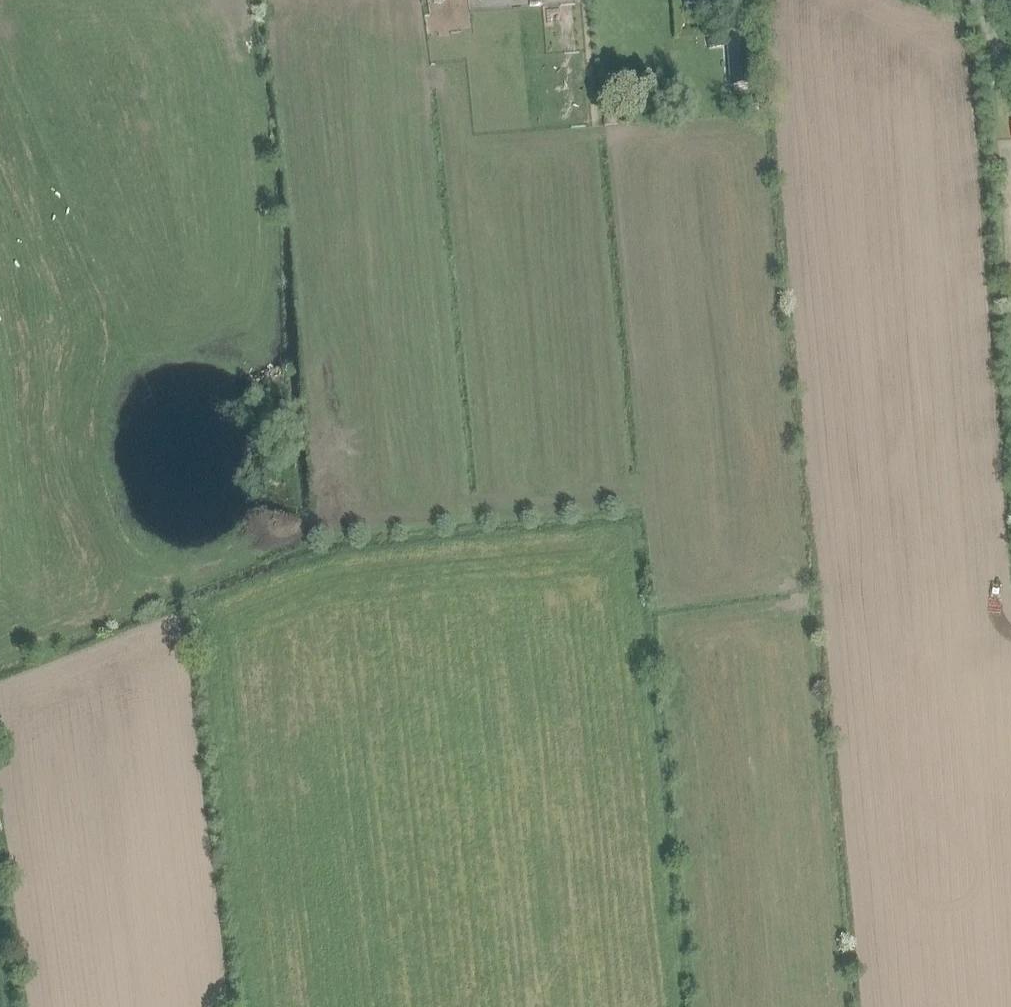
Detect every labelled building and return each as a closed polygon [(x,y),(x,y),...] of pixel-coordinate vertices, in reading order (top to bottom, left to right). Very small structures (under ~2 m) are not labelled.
[(752,86),(749,44),(726,46),(729,87),(752,86)]
